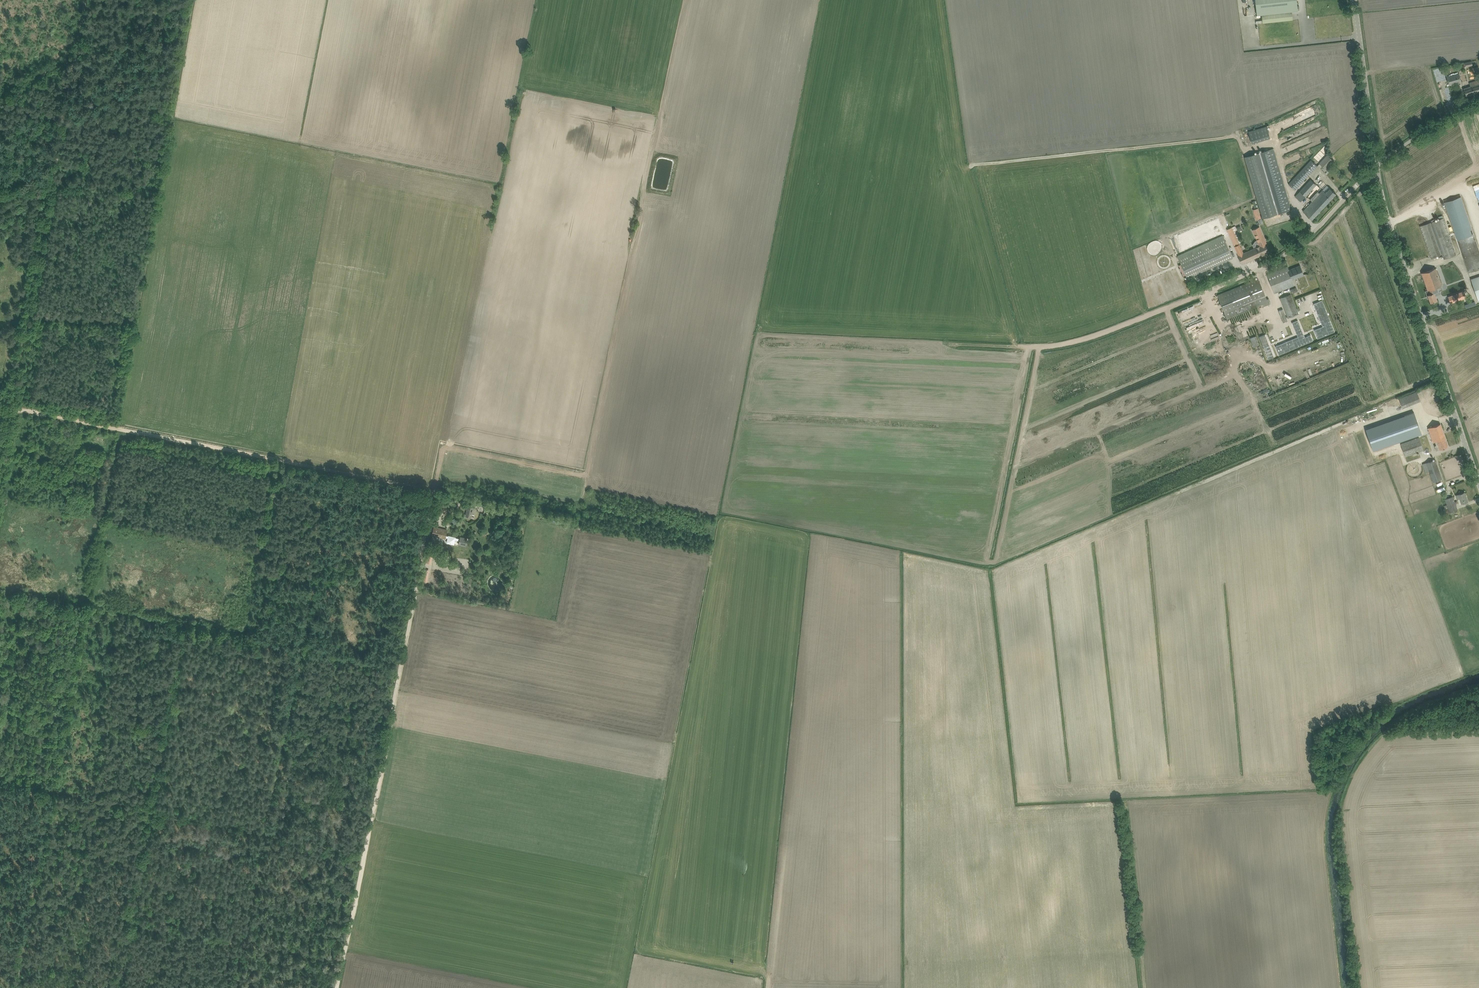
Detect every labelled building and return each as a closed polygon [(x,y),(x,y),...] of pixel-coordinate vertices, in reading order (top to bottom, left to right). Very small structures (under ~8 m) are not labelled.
[(1257,15),(1262,15),(1292,11),(1298,11),(1297,0),(1255,0),(1257,15)] [(1262,15),(1263,23),(1293,20),(1292,11),(1262,15)] [(1447,76),(1449,85),(1462,82),(1459,73),(1447,76)] [(1466,96),(1478,92),(1478,80),(1469,83),(1470,86),(1464,88),(1466,96)] [(1248,131),(1252,143),(1270,138),(1267,126),(1248,131)] [(1255,154),(1245,157),(1263,218),(1273,215),(1292,210),(1273,148),(1255,154)] [(1320,163),(1326,169),(1334,161),(1327,155),(1320,163)] [(1288,184),(1295,190),(1317,166),(1311,159),(1288,184)] [(1295,196),(1301,201),(1316,185),(1311,179),(1295,196)] [(1303,211),(1312,220),(1336,194),(1330,188),(1325,193),(1323,191),(1324,191),(1323,190),(1320,193),(1318,191),(1310,199),(1312,201),(1303,211)] [(1445,202),(1468,271),(1478,268),(1478,250),(1461,197),(1445,202)] [(1433,258),(1432,257),(1438,255),(1439,257),(1443,255),(1444,259),(1456,255),(1443,218),(1420,226),(1431,258),(1433,258)] [(1227,229),(1234,246),(1240,244),(1232,227),(1227,229)] [(1247,251),(1244,252),(1240,244),(1234,246),(1242,263),(1269,252),(1265,244),(1267,243),(1259,227),(1252,230),(1258,243),(1254,245),(1254,246),(1246,249),(1247,251)] [(1233,257),(1223,235),(1178,256),(1187,278),(1233,257)] [(1267,274),(1269,279),(1274,293),(1295,285),(1292,279),(1304,274),(1300,266),(1289,270),(1288,266),(1267,274)] [(1436,268),(1422,273),(1428,290),(1425,291),(1427,296),(1428,298),(1429,298),(1431,303),(1437,300),(1434,292),(1439,291),(1437,287),(1442,285),(1436,268)] [(1478,300),(1478,276),(1471,279),(1478,300)] [(1465,277),(1451,283),(1454,290),(1468,284),(1465,277)] [(1251,281),(1229,290),(1218,295),(1227,319),(1263,304),(1264,306),(1271,303),(1269,298),(1267,299),(1258,278),(1254,280),(1253,278),(1250,279),(1251,281)] [(1441,295),(1444,299),(1454,294),(1451,289),(1441,295)] [(1464,290),(1455,294),(1457,300),(1466,297),(1464,290)] [(1291,294),(1280,298),(1283,306),(1288,318),(1299,314),(1291,294)] [(1282,308),(1278,310),(1283,322),(1287,320),(1282,308)] [(1401,407),(1419,400),(1415,391),(1397,397),(1401,407)] [(1411,414),(1362,431),(1370,452),(1418,434),(1412,417),(1411,414)] [(1436,445),(1435,446),(1436,450),(1440,449),(1448,446),(1440,423),(1428,428),(1433,442),(1435,441),(1436,445)] [(1401,443),(1405,457),(1424,450),(1419,437),(1401,443)] [(1430,461),(1422,464),(1426,473),(1429,471),(1432,479),(1433,482),(1437,481),(1442,479),(1435,459),(1430,461)] [(1460,494),(1456,495),(1458,499),(1459,504),(1462,503),(1463,503),(1468,501),(1465,492),(1460,494)] [(1447,504),(1444,505),(1447,513),(1450,512),(1458,509),(1453,496),(1445,499),(1447,504)] [(434,527),(432,535),(444,538),(445,537),(448,538),(447,542),(454,544),(455,539),(459,540),(460,539),(455,538),(456,537),(448,535),(448,536),(445,535),(446,530),(434,527)] [(459,540),(459,544),(465,546),(467,538),(460,537),(460,539),(459,540)]
